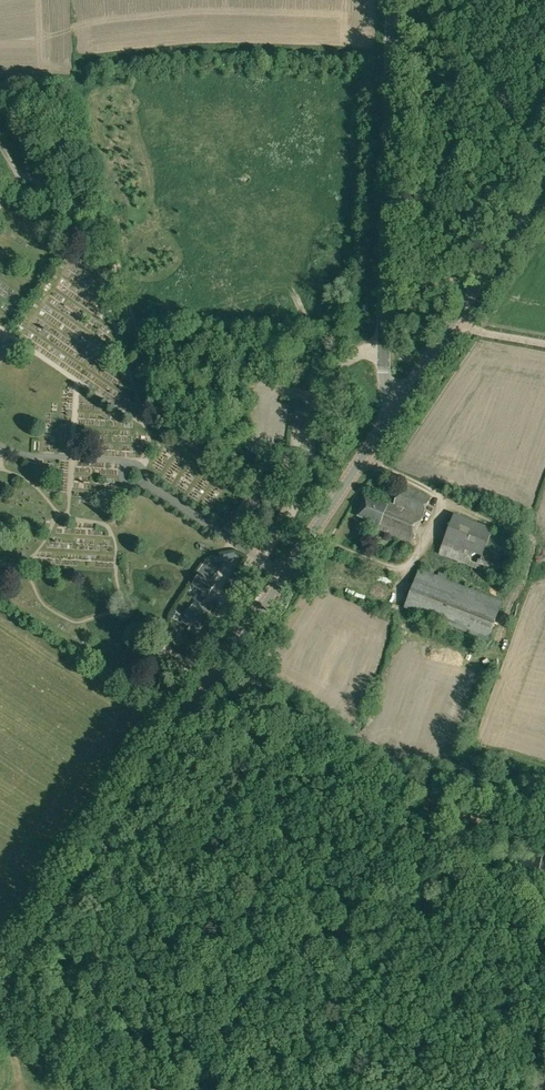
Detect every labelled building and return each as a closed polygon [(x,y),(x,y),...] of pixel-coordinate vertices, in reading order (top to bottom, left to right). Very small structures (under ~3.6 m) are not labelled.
[(379,529),(412,543),(430,498),(401,486),(394,504),(389,502),(387,506),(366,497),(358,516),(380,525),(379,529)] [(230,522),(244,531),(263,502),(249,492),(230,522)] [(439,554),(510,582),(515,568),(482,556),(493,529),(454,514),(439,554)] [(404,608),(487,641),(503,601),(419,569),(404,608)] [(192,585),(208,595),(215,584),(199,574),(192,585)] [(210,613),(213,608),(206,603),(204,606),(196,600),(182,622),(190,627),(188,630),(195,635),(199,629),(200,630),(211,614),(210,613)] [(318,632),(326,635),(329,626),(321,624),(318,632)] [(171,638),(176,647),(178,645),(184,642),(176,630),(170,633),(169,634),(171,638)] [(133,694),(144,702),(148,695),(137,688),(133,694)]
